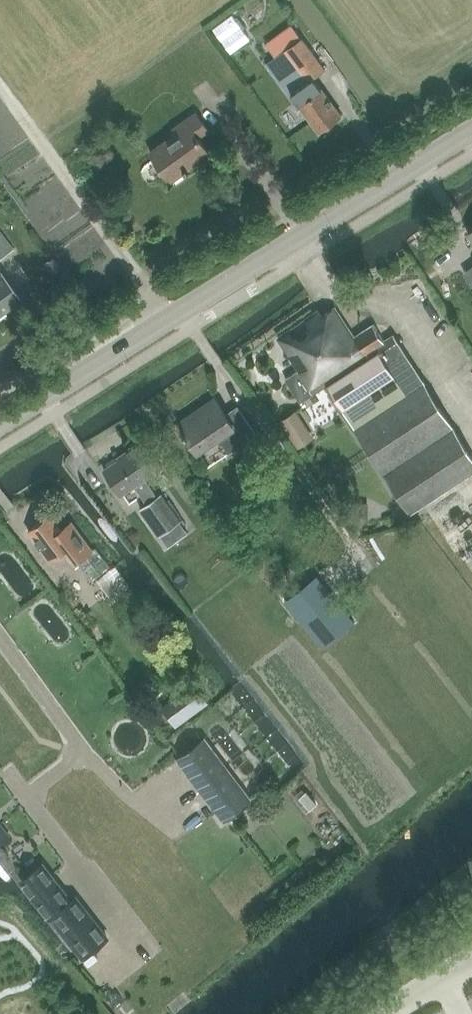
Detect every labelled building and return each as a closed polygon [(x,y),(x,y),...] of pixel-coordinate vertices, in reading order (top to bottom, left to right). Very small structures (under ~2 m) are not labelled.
[(236,17),(215,30),(227,51),(248,38),(236,17)] [(322,46),(322,47),(313,53),(302,37),(266,63),(290,95),(299,88),(306,98),(298,103),(319,132),(342,115),(314,77),(324,70),(327,73),(336,66),(322,46)] [(198,136),(208,129),(196,113),(174,129),(177,133),(150,152),(170,180),(198,161),(193,152),(204,144),(198,136)] [(0,231),(0,258),(13,248),(0,231)] [(20,299),(0,272),(0,314),(20,299)] [(306,401),(329,386),(325,380),(385,341),(374,325),(356,336),(337,307),(320,317),(317,312),(277,338),(298,371),(285,380),(303,408),(308,405),(306,401)] [(329,386),(411,514),(471,475),(471,456),(394,335),(385,341),(325,380),(329,386)] [(229,455),(258,435),(238,407),(228,414),(220,402),(196,419),(193,415),(179,425),(198,452),(217,439),(229,455)] [(155,495),(145,481),(164,468),(146,441),(102,470),(120,497),(135,487),(145,502),(155,495)] [(160,537),(191,515),(172,487),(140,508),(160,537)] [(52,514),(29,531),(50,560),(67,548),(76,561),(92,549),(72,522),(63,529),(52,514)] [(305,625),(327,608),(307,582),(304,585),(295,574),(277,589),(305,625)] [(202,738),(178,756),(227,820),(250,802),(202,738)] [(70,900),(43,865),(21,881),(49,919),(52,918),(82,957),(107,938),(75,896),(70,900)]
